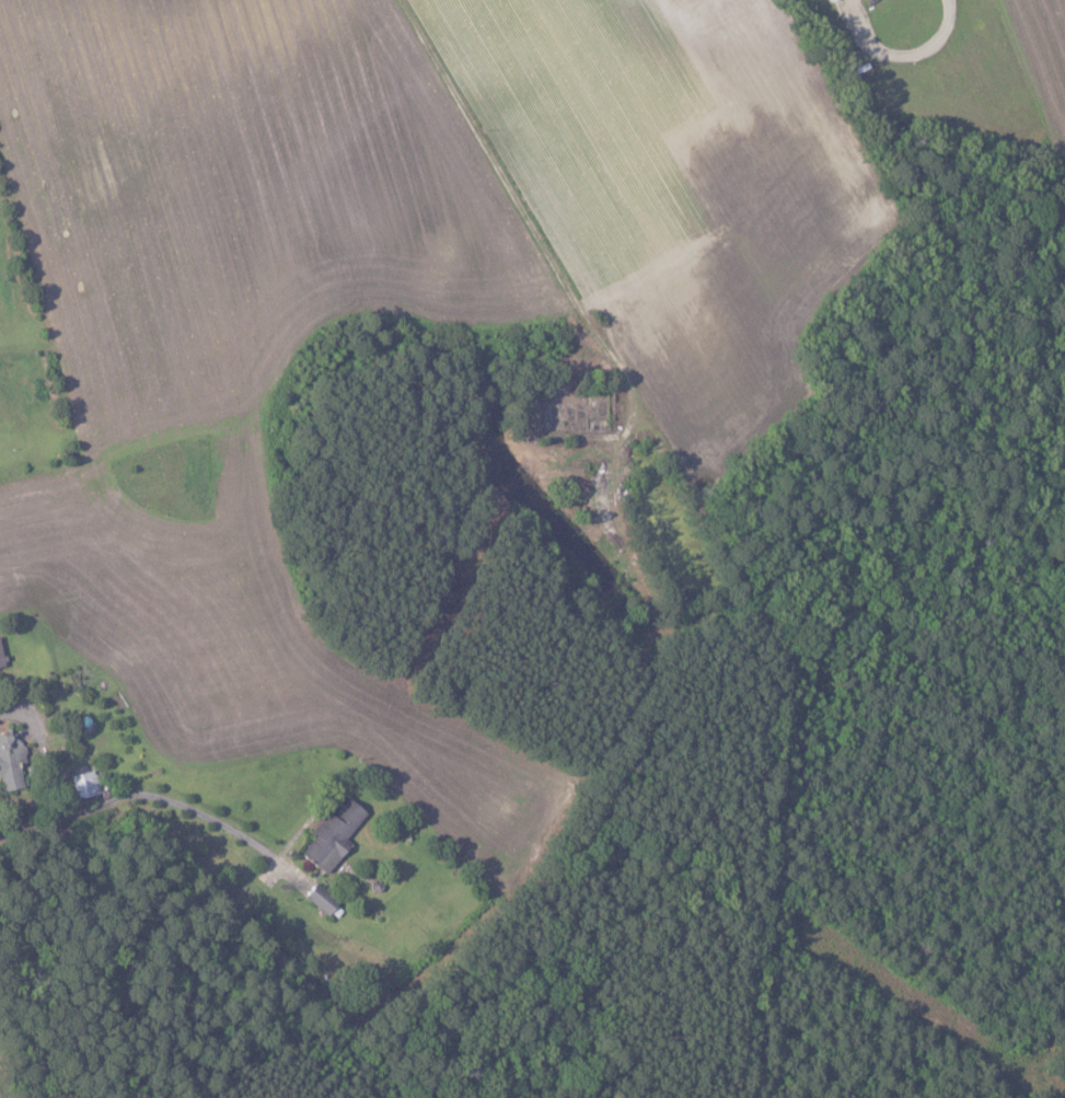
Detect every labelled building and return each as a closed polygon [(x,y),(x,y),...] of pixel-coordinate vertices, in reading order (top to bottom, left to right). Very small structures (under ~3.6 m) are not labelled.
[(14,731),(0,733),(0,791),(24,787),(14,731)] [(71,774),(74,798),(98,795),(95,771),(71,774)] [(325,812),(306,834),(311,838),(297,854),(319,873),(367,816),(345,798),(329,816),(325,812)] [(302,895),(324,916),(336,903),(313,882),(302,895)]
